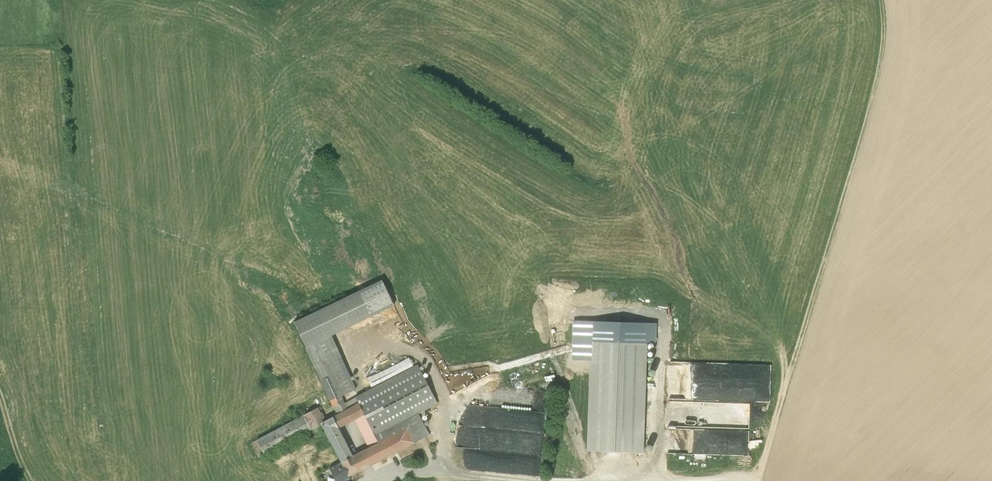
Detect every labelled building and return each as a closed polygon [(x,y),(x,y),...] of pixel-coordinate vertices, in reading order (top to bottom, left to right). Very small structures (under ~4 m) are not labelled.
[(306,347),(332,334),(372,315),(394,305),(382,279),(360,290),(294,321),(306,347)] [(306,347),(337,414),(326,419),(319,406),(256,439),(264,454),(321,423),(329,438),(341,461),(329,467),(337,480),(344,480),(351,478),(350,475),(361,469),(414,441),(430,434),(418,413),(375,435),(378,441),(353,454),(339,427),(364,414),(355,397),(345,402),(342,395),(356,388),(332,334),(306,347)] [(591,339),(589,449),(610,450),(641,450),(643,341),(591,339)] [(696,359),(695,396),(714,396),(714,383),(720,383),(720,374),(720,360),(696,359)] [(355,397),(364,414),(375,435),(418,413),(424,410),(437,403),(418,364),(355,397)] [(674,425),(712,426),(712,417),(693,416),(693,401),(675,400),(674,425)] [(734,434),(734,439),(749,440),(750,425),(739,425),(739,435),(734,434)] [(683,466),(698,466),(698,458),(683,458),(683,466)]
